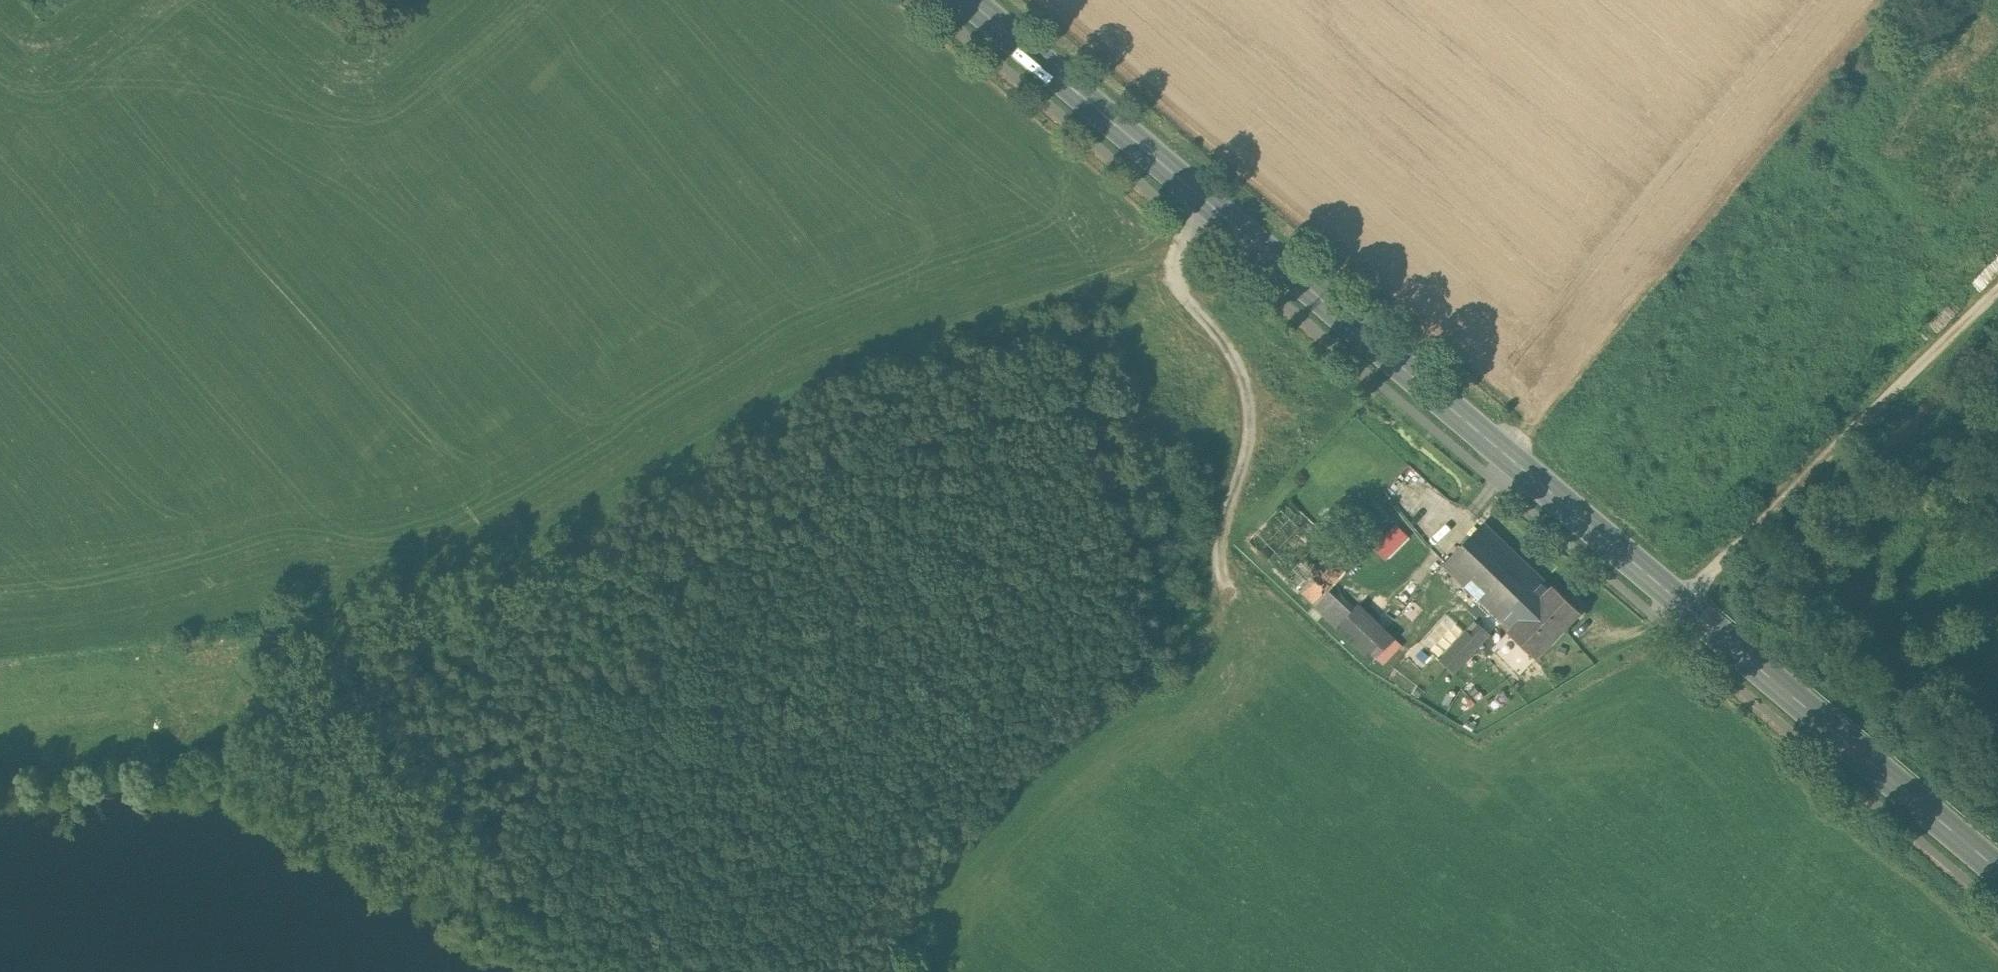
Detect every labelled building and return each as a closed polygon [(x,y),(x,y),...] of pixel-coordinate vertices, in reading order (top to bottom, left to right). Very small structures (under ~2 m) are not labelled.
[(1356,563),(1288,498),(1248,540),(1316,604),(1328,592),(1356,563)] [(1368,538),(1389,558),(1408,537),(1387,518),(1368,538)] [(1544,581),(1484,522),(1444,564),(1503,621),(1516,608),(1517,608),(1544,581)] [(1552,588),(1544,581),(1517,608),(1516,608),(1503,621),(1512,630),(1510,632),(1536,658),(1551,642),(1553,644),(1567,629),(1566,627),(1581,611),(1555,586),(1552,588)] [(1351,614),(1328,592),(1316,604),(1339,627),(1351,614)] [(1351,614),(1339,627),(1365,651),(1386,630),(1360,605),(1351,614)] [(1466,630),(1440,659),(1455,672),(1490,634),(1478,623),(1469,633),(1466,630)] [(1386,630),(1365,651),(1374,660),(1395,638),(1386,630)] [(1516,682),(1502,693),(1508,701),(1522,690),(1516,682)]
